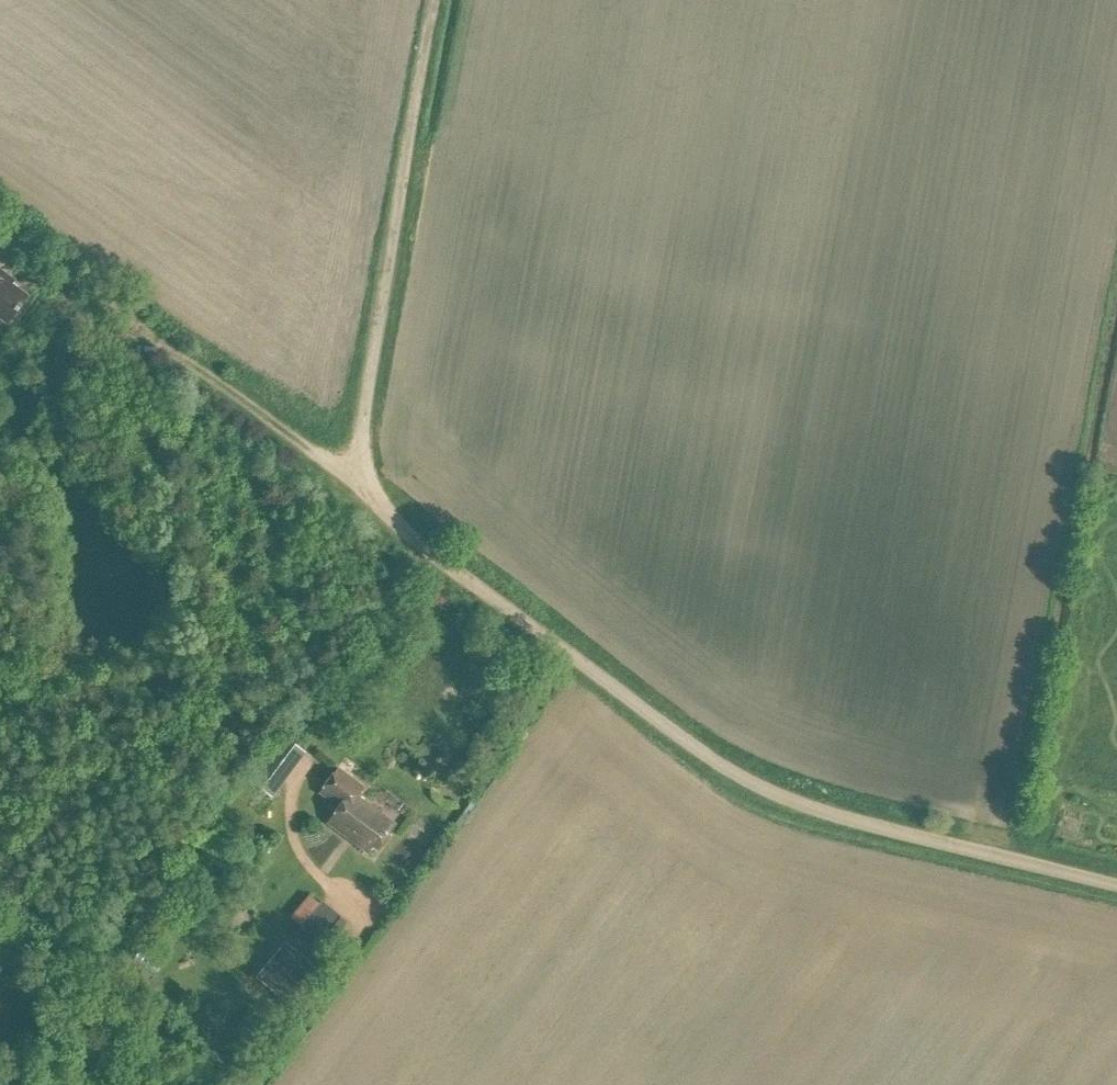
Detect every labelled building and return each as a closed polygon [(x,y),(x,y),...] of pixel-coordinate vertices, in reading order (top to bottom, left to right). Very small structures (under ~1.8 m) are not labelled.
[(30,310),(14,298),(17,294),(3,284),(0,287),(0,328),(11,336),(30,310)] [(376,854),(395,829),(357,801),(363,792),(336,771),(318,796),(338,810),(326,827),(367,857),(371,852),(376,854)] [(347,923),(341,918),(322,903),(319,905),(308,896),(291,917),(302,927),(301,929),(320,944),(325,938),(331,943),(347,923)] [(306,960),(285,943),(256,978),(277,995),(306,960)]
